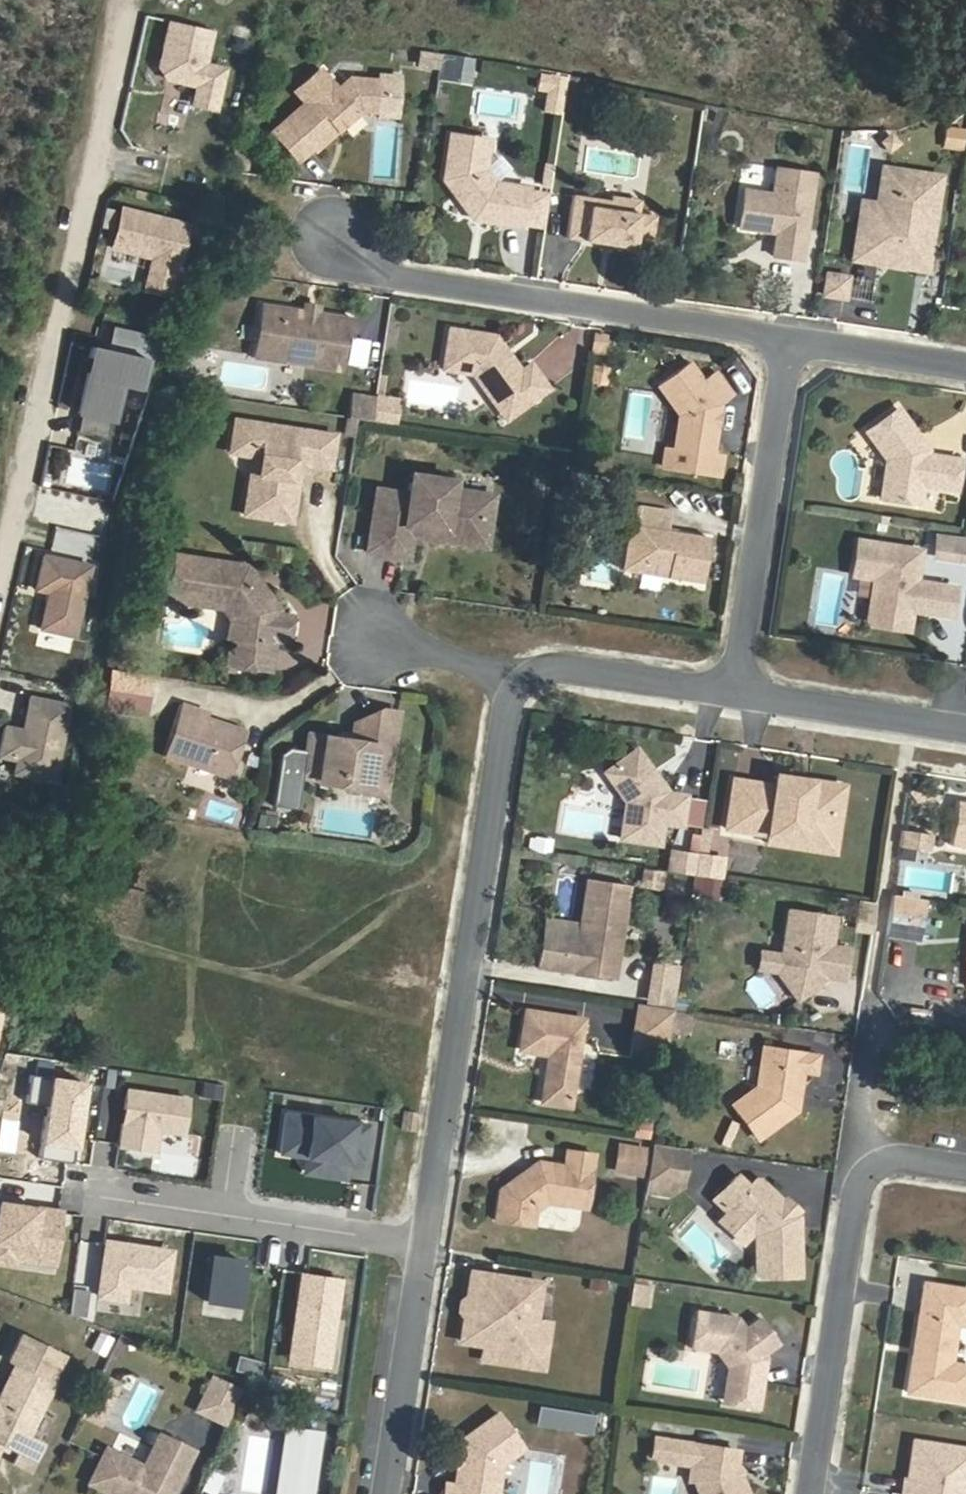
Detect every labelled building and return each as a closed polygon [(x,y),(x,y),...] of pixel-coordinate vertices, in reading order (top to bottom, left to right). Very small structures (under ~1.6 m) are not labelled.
[(196,85),(192,104),(214,109),(223,69),(203,64),(211,31),(169,21),(158,68),(165,78),(196,85)] [(298,160),(313,146),(316,149),(331,135),(329,132),(336,126),(339,129),(363,109),(378,110),(382,78),(351,75),(338,86),(321,66),(295,89),(305,101),(272,129),(298,160)] [(450,67),(448,81),(468,84),(471,71),(450,67)] [(579,91),(581,78),(569,76),(567,89),(579,91)] [(943,125),(938,147),(959,152),(964,129),(943,125)] [(336,126),(329,132),(331,135),(339,129),(336,126)] [(489,137),(451,132),(445,177),(475,216),(524,223),(529,184),(495,180),(485,166),(489,137)] [(261,155),(247,153),(245,166),(259,169),(261,155)] [(549,186),(552,166),(545,165),(542,185),(549,186)] [(805,258),(816,170),(778,166),(774,192),(746,189),(741,227),(768,230),(775,225),(780,226),(779,231),(777,254),(805,258)] [(901,177),(886,174),(880,210),(864,207),(861,225),(883,229),(893,221),(901,177)] [(939,183),(901,177),(893,221),(883,229),(861,225),(855,260),(918,270),(924,266),(939,183)] [(611,205),(612,197),(575,192),(568,234),(651,246),(657,212),(640,209),(611,205)] [(613,192),(611,205),(640,209),(642,196),(613,192)] [(187,226),(122,211),(114,243),(155,252),(148,281),(173,287),(187,226)] [(848,280),(828,277),(825,296),(845,300),(848,280)] [(171,297),(173,287),(148,281),(146,292),(171,297)] [(322,304),(309,302),(308,310),(321,312),(322,304)] [(308,310),(264,303),(257,356),(346,368),(351,334),(356,335),(359,317),(321,312),(308,310)] [(495,332),(448,325),(442,366),(471,370),(497,404),(515,391),(524,403),(549,384),(530,358),(520,365),(495,332)] [(144,358),(90,346),(76,411),(80,413),(76,432),(105,439),(118,383),(137,387),(144,358)] [(722,468),(725,449),(717,447),(721,421),(718,417),(719,411),(723,408),(724,399),(736,390),(718,366),(707,375),(693,357),(663,379),(685,409),(680,441),(680,443),(695,445),(693,463),(722,468)] [(390,374),(384,373),(381,395),(387,395),(390,374)] [(515,391),(497,404),(507,416),(524,403),(515,391)] [(356,395),(353,415),(378,418),(381,399),(356,395)] [(387,395),(381,395),(381,399),(378,418),(401,422),(405,398),(387,395)] [(869,425),(889,452),(884,491),(922,497),(925,477),(958,482),(962,452),(929,447),(930,442),(900,402),(869,425)] [(237,418),(233,443),(257,447),(263,455),(261,472),(252,479),(247,513),(294,520),(299,485),(293,477),(294,467),(302,462),(331,466),(336,432),(237,418)] [(680,441),(668,439),(665,459),(693,463),(695,445),(680,443),(680,441)] [(257,447),(233,443),(232,451),(255,454),(253,471),(252,479),(261,472),(263,455),(257,447)] [(301,468),(302,462),(294,467),(293,477),(299,485),(300,478),(301,468)] [(413,468),(411,477),(454,483),(455,475),(413,468)] [(454,483),(411,477),(411,489),(381,484),(368,546),(408,552),(415,522),(481,531),(487,488),(454,483)] [(496,490),(487,488),(481,531),(415,522),(413,530),(488,541),(496,490)] [(34,521),(100,530),(105,498),(38,489),(34,521)] [(673,507),(636,501),(633,521),(640,522),(636,547),(646,560),(672,565),(671,572),(705,577),(713,532),(670,526),(673,507)] [(149,519),(148,524),(168,527),(168,522),(149,519)] [(640,522),(633,521),(626,565),(671,572),(672,565),(646,560),(636,547),(640,522)] [(942,543),(965,546),(965,531),(944,528),(942,543)] [(922,542),(860,532),(855,567),(876,570),(890,573),(887,590),(884,589),(872,593),(870,610),(874,617),(897,620),(899,607),(907,601),(913,602),(952,608),(957,580),(917,574),(922,542)] [(48,592),(40,629),(74,636),(90,566),(43,555),(35,589),(48,592)] [(181,556),(175,594),(232,602),(240,597),(252,617),(248,640),(246,640),(238,642),(233,641),(230,640),(229,665),(275,672),(279,642),(293,644),(298,615),(284,613),(285,609),(255,566),(181,556)] [(890,573),(876,570),(872,593),(884,589),(887,590),(890,573)] [(232,602),(175,594),(173,604),(227,611),(233,621),(230,640),(233,641),(238,642),(246,640),(248,640),(252,617),(240,597),(232,602)] [(909,622),(913,602),(907,601),(899,607),(897,620),(909,622)] [(112,671),(106,708),(144,714),(150,676),(112,671)] [(30,695),(23,728),(6,725),(0,753),(0,755),(17,759),(14,772),(54,780),(70,703),(30,695)] [(226,728),(208,722),(211,713),(184,704),(169,755),(236,774),(248,730),(227,724),(226,728)] [(357,729),(355,742),(355,748),(343,746),(337,746),(311,743),(307,782),(324,783),(323,789),(341,791),(345,796),(363,798),(369,794),(371,784),(384,786),(388,782),(395,717),(369,714),(357,729)] [(629,802),(624,838),(663,843),(666,818),(684,821),(688,791),(670,789),(670,788),(636,747),(606,772),(629,802)] [(816,778),(781,774),(780,784),(815,788),(816,778)] [(842,782),(816,778),(815,788),(780,784),(740,778),(733,828),(774,833),(809,838),(811,824),(836,827),(842,782)] [(369,794),(363,798),(369,799),(386,801),(388,782),(384,786),(371,784),(369,794)] [(809,838),(774,833),(773,840),(841,849),(850,783),(842,782),(836,827),(811,824),(809,838)] [(958,804),(952,849),(965,851),(965,805),(958,804)] [(928,848),(931,832),(900,827),(897,843),(928,848)] [(702,858),(677,854),(674,874),(698,878),(702,858)] [(640,865),(636,887),(660,891),(663,870),(640,865)] [(547,945),(543,971),(577,976),(618,982),(632,888),(591,882),(584,927),(583,938),(560,935),(547,945)] [(891,937),(908,940),(910,925),(925,927),(929,902),(897,897),(891,937)] [(794,950),(790,952),(788,970),(809,998),(838,975),(856,977),(860,946),(842,943),(847,914),(799,908),(794,950)] [(584,927),(550,922),(547,945),(560,935),(583,938),(584,927)] [(788,970),(790,952),(771,949),(769,967),(788,970)] [(685,969),(655,965),(649,1007),(678,1012),(685,969)] [(643,1006),(638,1041),(673,1046),(678,1012),(649,1007),(643,1006)] [(552,1053),(544,1100),(571,1105),(586,1020),(530,1010),(523,1047),(552,1053)] [(638,1041),(637,1048),(672,1054),(673,1046),(638,1041)] [(805,1109),(811,1069),(824,1071),(826,1054),(772,1047),(767,1085),(742,1103),(767,1137),(805,1109)] [(656,1125),(641,1123),(639,1138),(654,1140),(656,1125)] [(615,1139),(608,1171),(639,1177),(646,1145),(615,1139)] [(537,1163),(500,1190),(495,1221),(533,1227),(536,1213),(547,1204),(569,1207),(571,1192),(588,1195),(594,1155),(566,1151),(563,1167),(537,1163)] [(651,1193),(670,1196),(672,1186),(682,1188),(687,1156),(657,1151),(651,1193)] [(670,1196),(687,1188),(691,1156),(687,1156),(682,1188),(672,1186),(670,1196)] [(741,1176),(720,1200),(730,1210),(732,1207),(735,1211),(759,1232),(762,1235),(763,1272),(766,1276),(804,1275),(803,1217),(800,1214),(794,1214),(788,1208),(786,1201),(764,1180),(759,1180),(753,1187),(741,1176)] [(588,1195),(571,1192),(569,1207),(586,1210),(588,1195)] [(804,1210),(790,1197),(786,1201),(788,1208),(794,1214),(800,1214),(804,1210)] [(735,1211),(725,1222),(748,1244),(759,1232),(735,1211)] [(696,1223),(679,1237),(703,1266),(720,1252),(696,1223)] [(472,1273),(468,1296),(473,1302),(471,1314),(465,1318),(462,1341),(484,1345),(520,1350),(531,1342),(534,1322),(540,1283),(472,1273)] [(649,1286),(632,1283),(628,1305),(645,1308),(649,1286)] [(965,1328),(965,1292),(923,1286),(907,1395),(965,1404),(965,1368),(949,1366),(955,1327),(965,1328)] [(473,1302),(468,1296),(463,1300),(461,1313),(465,1318),(471,1314),(473,1302)] [(737,1319),(695,1314),(690,1350),(716,1354),(724,1365),(736,1381),(732,1408),(758,1412),(766,1359),(763,1356),(779,1345),(760,1319),(745,1331),(737,1319)] [(534,1322),(531,1342),(520,1350),(484,1345),(482,1359),(547,1369),(554,1325),(534,1322)] [(105,1354),(110,1335),(97,1332),(92,1351),(105,1354)] [(20,1346),(8,1370),(15,1374),(0,1403),(0,1454),(16,1463),(11,1473),(28,1482),(42,1455),(26,1447),(54,1392),(50,1390),(61,1367),(20,1346)] [(736,1381),(724,1365),(718,1406),(732,1408),(736,1381)] [(118,1388),(100,1379),(96,1388),(114,1397),(118,1388)] [(212,1381),(196,1412),(223,1426),(239,1395),(212,1381)] [(535,1405),(533,1425),(590,1430),(592,1410),(535,1405)] [(442,1493),(484,1493),(487,1492),(499,1493),(504,1468),(527,1451),(501,1418),(496,1417),(461,1442),(455,1487),(444,1486),(442,1493)] [(281,1425),(280,1431),(318,1437),(319,1430),(281,1425)] [(280,1431),(270,1493),(309,1493),(318,1437),(280,1431)] [(160,1441),(144,1473),(107,1455),(90,1488),(102,1493),(175,1493),(193,1458),(160,1441)] [(655,1441),(652,1461),(692,1466),(690,1482),(689,1484),(694,1483),(704,1485),(708,1493),(747,1493),(741,1478),(736,1480),(734,1474),(735,1468),(737,1453),(695,1447),(655,1441)] [(965,1489),(965,1452),(914,1444),(908,1483),(904,1482),(902,1493),(957,1493),(957,1492),(965,1489)] [(742,1469),(735,1468),(734,1474),(736,1480),(741,1478),(742,1469)] [(694,1483),(698,1493),(708,1493),(704,1485),(694,1483)]
